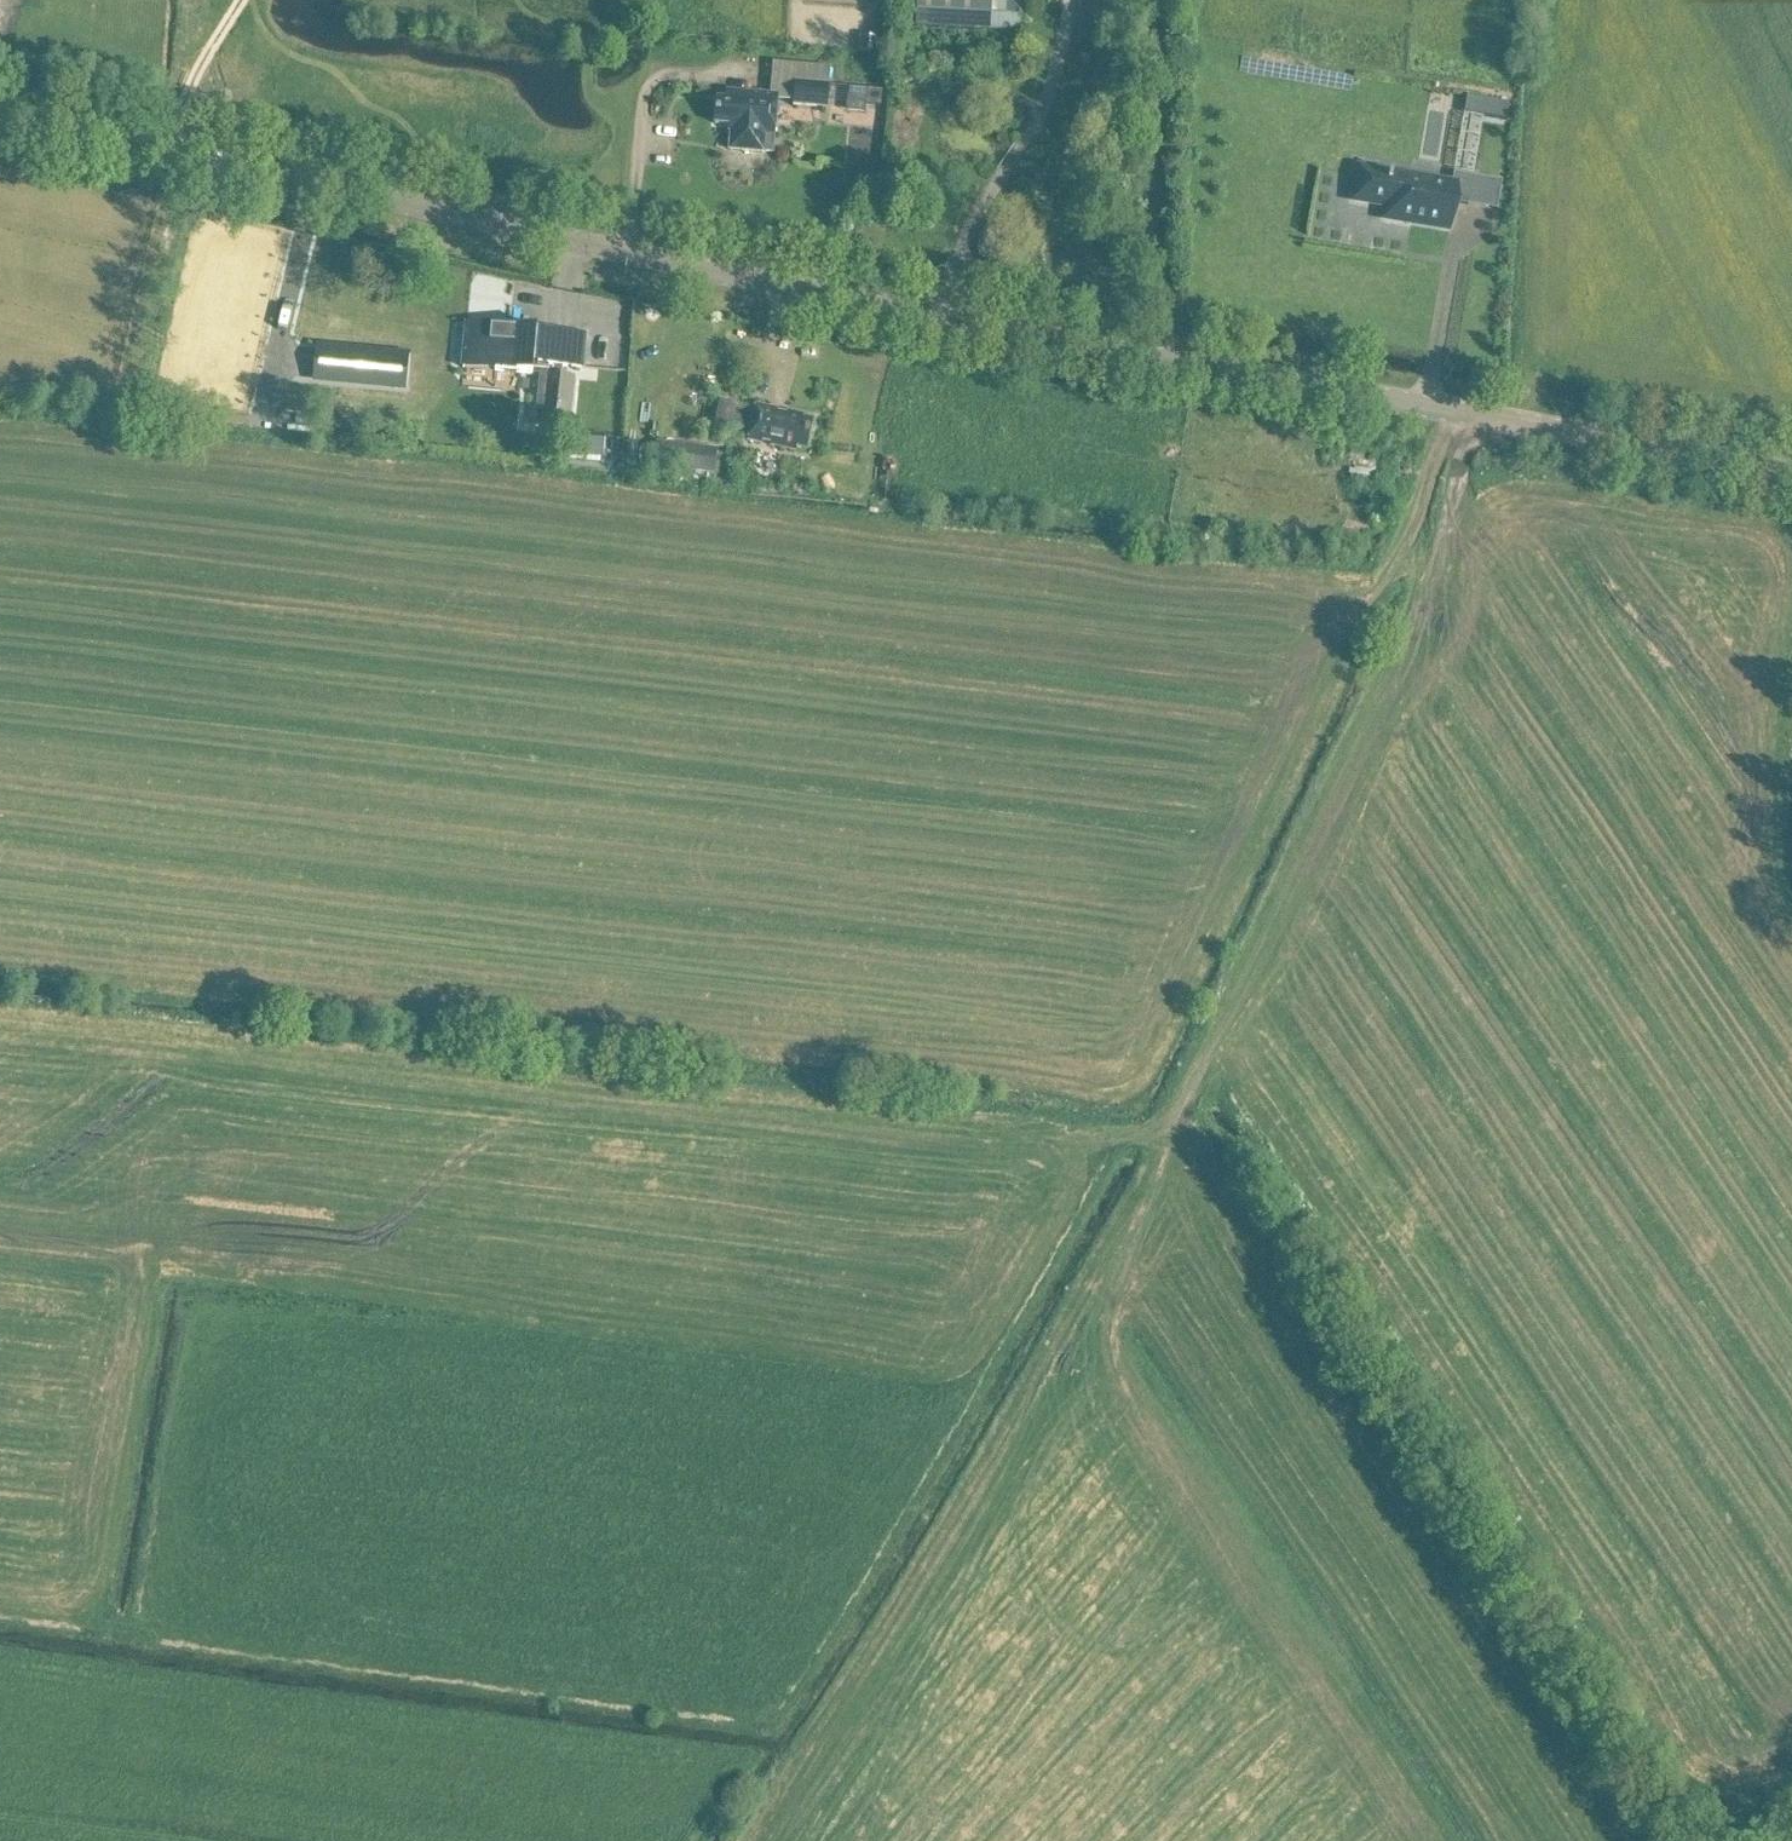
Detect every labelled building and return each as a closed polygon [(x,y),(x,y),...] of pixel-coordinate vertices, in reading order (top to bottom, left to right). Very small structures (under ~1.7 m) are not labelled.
[(931,30),(932,11),(918,10),(917,30),(931,30)] [(947,12),(946,31),(1004,34),(1005,15),(947,12)] [(793,106),(793,108),(827,111),(829,91),(794,88),(793,103),(793,106)] [(867,91),(866,106),(881,107),(882,93),(867,91)] [(718,103),(715,127),(729,129),(728,134),(731,135),(728,154),(763,158),(764,157),(772,158),(774,140),(779,101),(769,100),(728,95),(727,104),(718,103)] [(1464,98),(1464,134),(1484,134),(1484,98),(1464,98)] [(1509,125),(1512,109),(1502,107),(1499,124),(1509,125)] [(1361,173),(1356,201),(1387,206),(1386,212),(1411,216),(1410,223),(1449,230),(1453,205),(1468,208),(1473,178),(1454,175),(1451,188),(1361,173)] [(582,336),(465,325),(461,371),(538,378),(533,429),(563,432),(564,424),(570,425),(574,380),(562,379),(562,372),(579,373),(582,336)] [(406,361),(332,354),(329,382),(403,390),(406,361)] [(721,406),(716,431),(749,438),(749,441),(796,451),(797,447),(807,449),(813,420),(803,418),(804,415),(788,412),(788,414),(778,412),(779,410),(756,405),(755,413),(721,406)] [(603,445),(573,442),(571,460),(602,463),(603,445)] [(714,476),(717,451),(656,444),(653,469),(714,476)]
